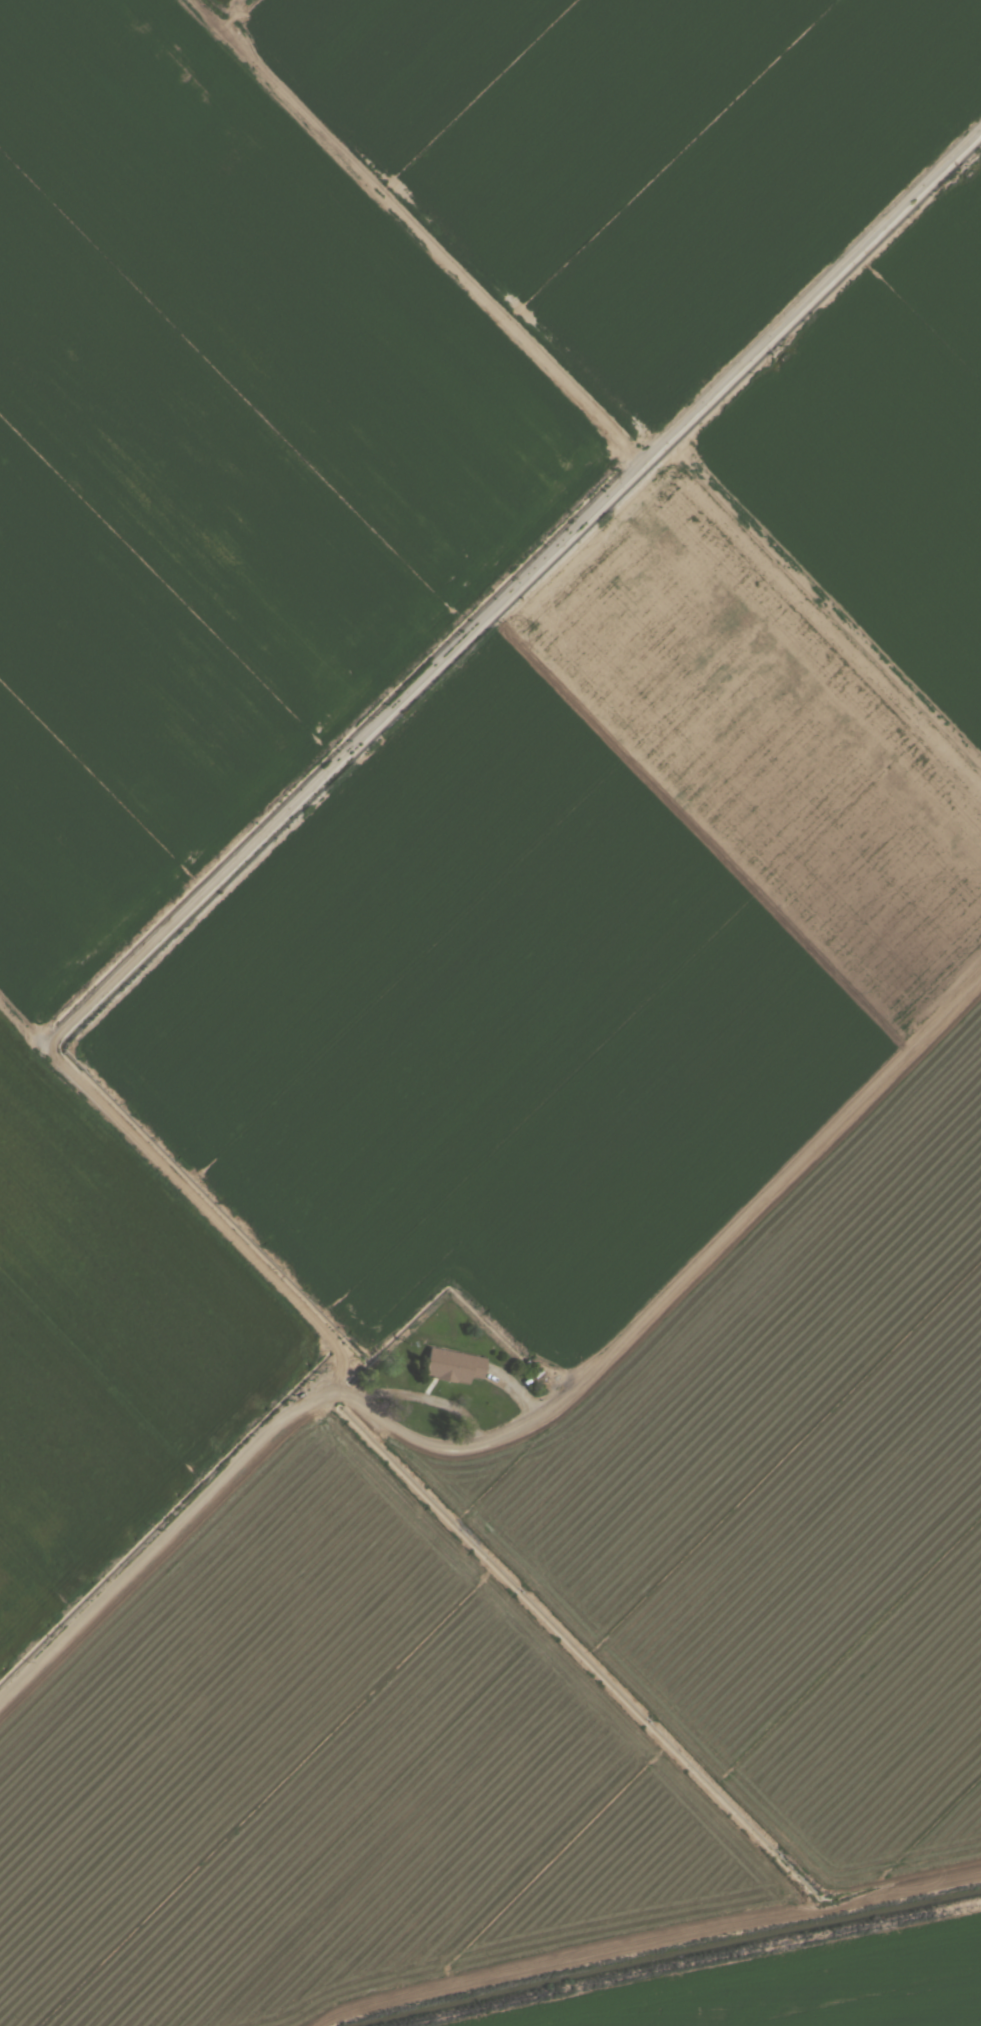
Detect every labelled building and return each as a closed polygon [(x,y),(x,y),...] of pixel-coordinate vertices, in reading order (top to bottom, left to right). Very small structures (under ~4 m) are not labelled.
[(471,1384),(472,1377),(485,1379),(488,1357),(431,1348),(426,1377),(471,1384)]
